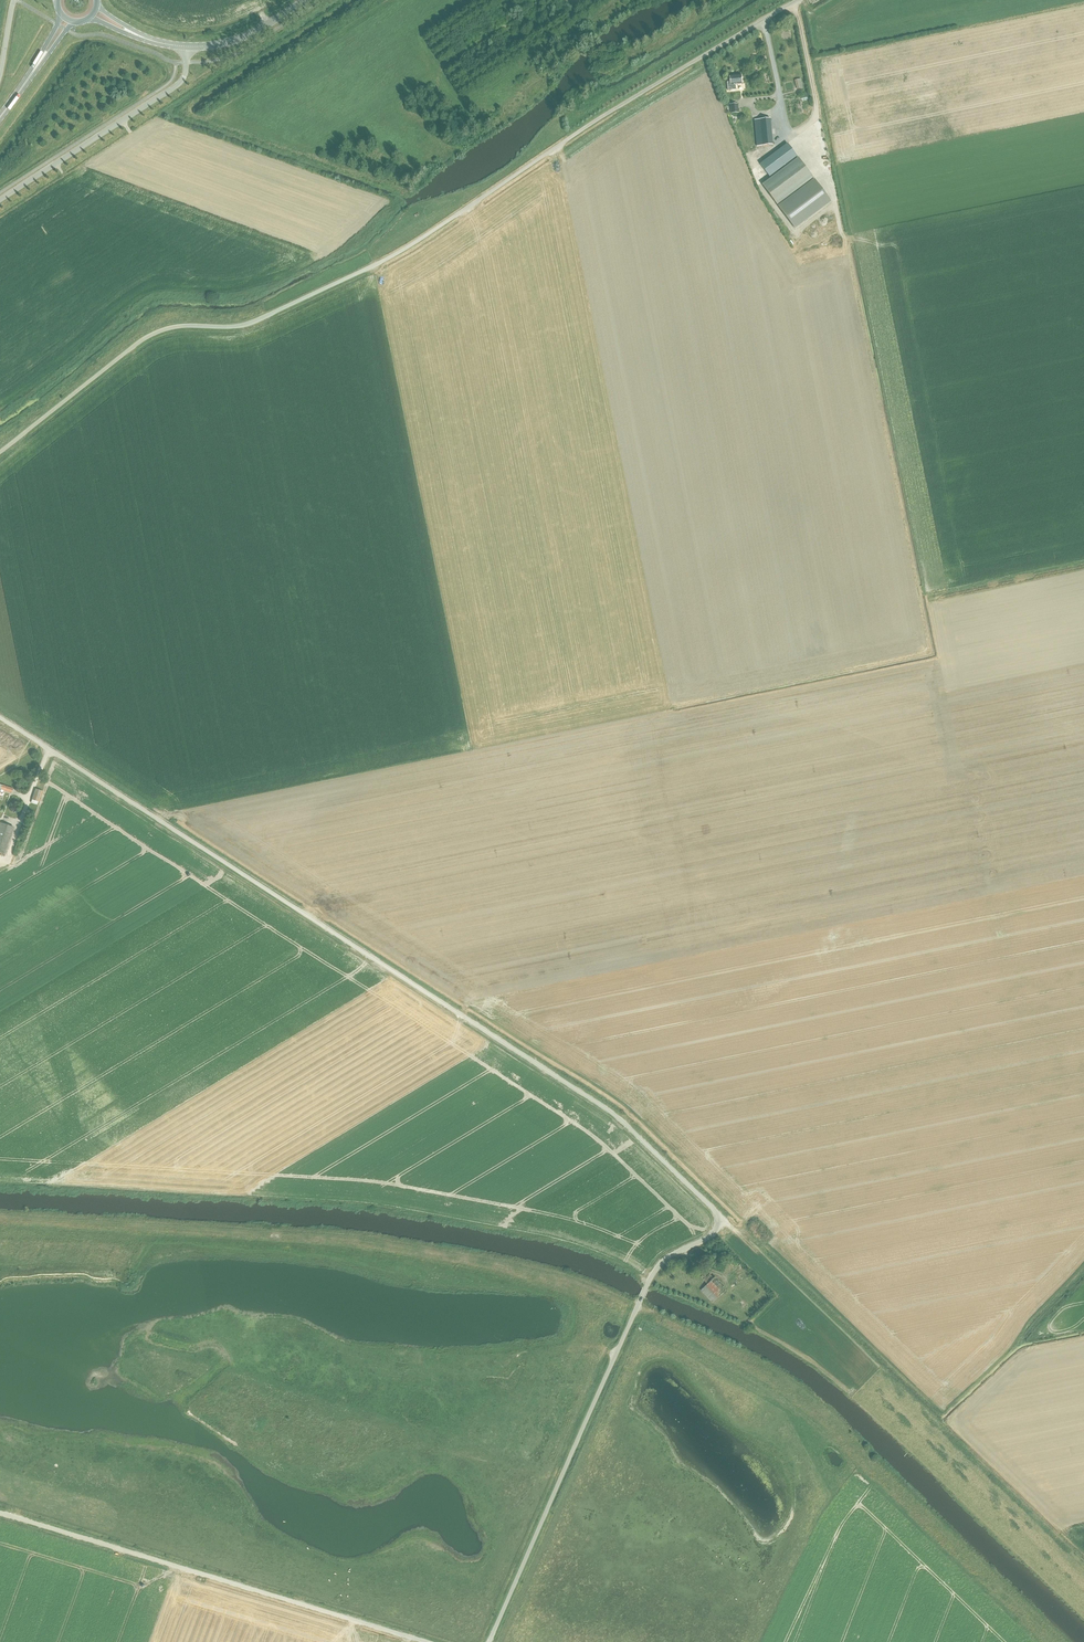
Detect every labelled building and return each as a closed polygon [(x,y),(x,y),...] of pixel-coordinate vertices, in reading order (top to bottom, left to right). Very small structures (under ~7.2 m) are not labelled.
[(730,82),(727,82),(728,90),(736,90),(736,86),(735,84),(742,84),(741,75),(729,76),(730,82)] [(800,79),(794,80),(796,90),(803,88),(800,79)] [(731,113),(738,113),(737,104),(730,105),(731,113)] [(773,145),(771,129),(770,118),(754,120),(757,146),(773,145)] [(769,177),(797,156),(787,144),(760,164),(769,177)] [(778,204),(813,178),(798,158),(762,184),(778,204)] [(830,202),(814,179),(778,205),(795,228),(830,202)] [(0,784),(0,792),(2,793),(3,790),(12,793),(13,789),(0,784)] [(39,800),(42,791),(36,789),(33,797),(39,800)] [(5,855),(14,828),(0,823),(0,853),(5,855)] [(706,1251),(698,1258),(703,1263),(711,1256),(706,1251)] [(713,1278),(706,1285),(718,1297),(727,1289),(715,1277),(713,1278)]
